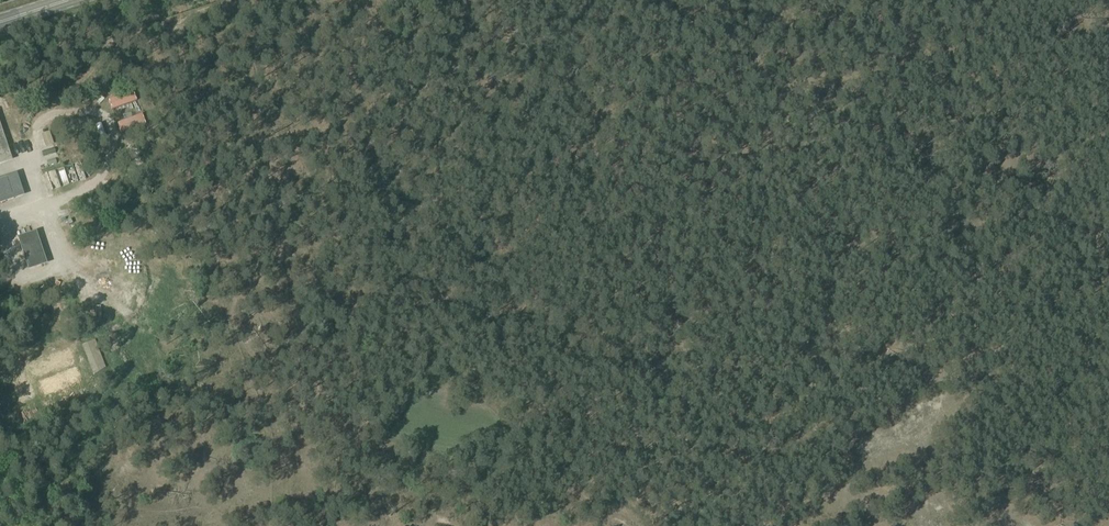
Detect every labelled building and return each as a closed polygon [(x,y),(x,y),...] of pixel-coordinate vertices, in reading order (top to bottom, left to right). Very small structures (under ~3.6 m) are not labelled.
[(0,179),(0,204),(27,195),(19,172),(0,179)] [(34,233),(22,235),(27,263),(39,261),(34,233)] [(128,252),(117,256),(124,274),(135,270),(128,252)] [(50,317),(50,334),(58,334),(58,322),(55,322),(55,317),(50,317)]
